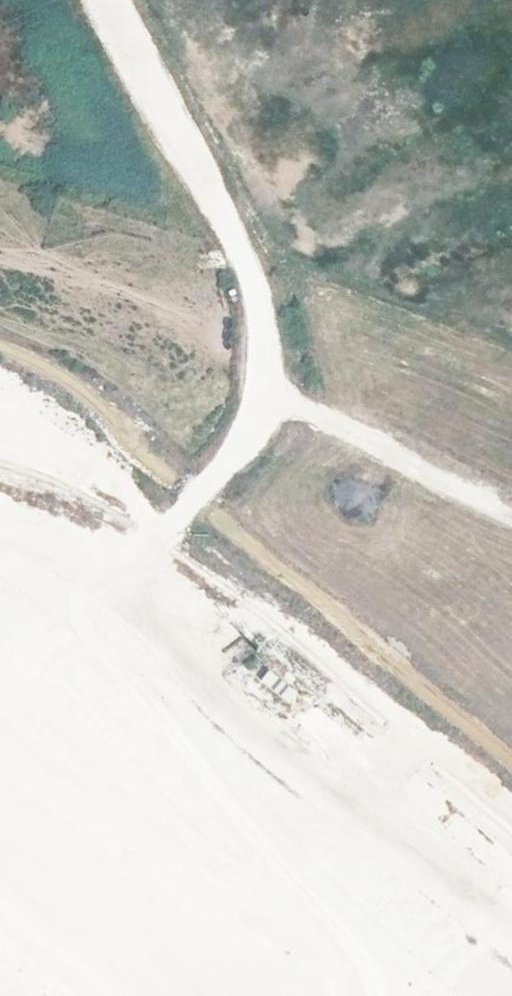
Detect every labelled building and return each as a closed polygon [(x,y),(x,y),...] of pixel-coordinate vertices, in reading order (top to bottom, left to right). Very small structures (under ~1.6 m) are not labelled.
[(272,669),(261,678),(274,694),(285,685),(272,669)]
